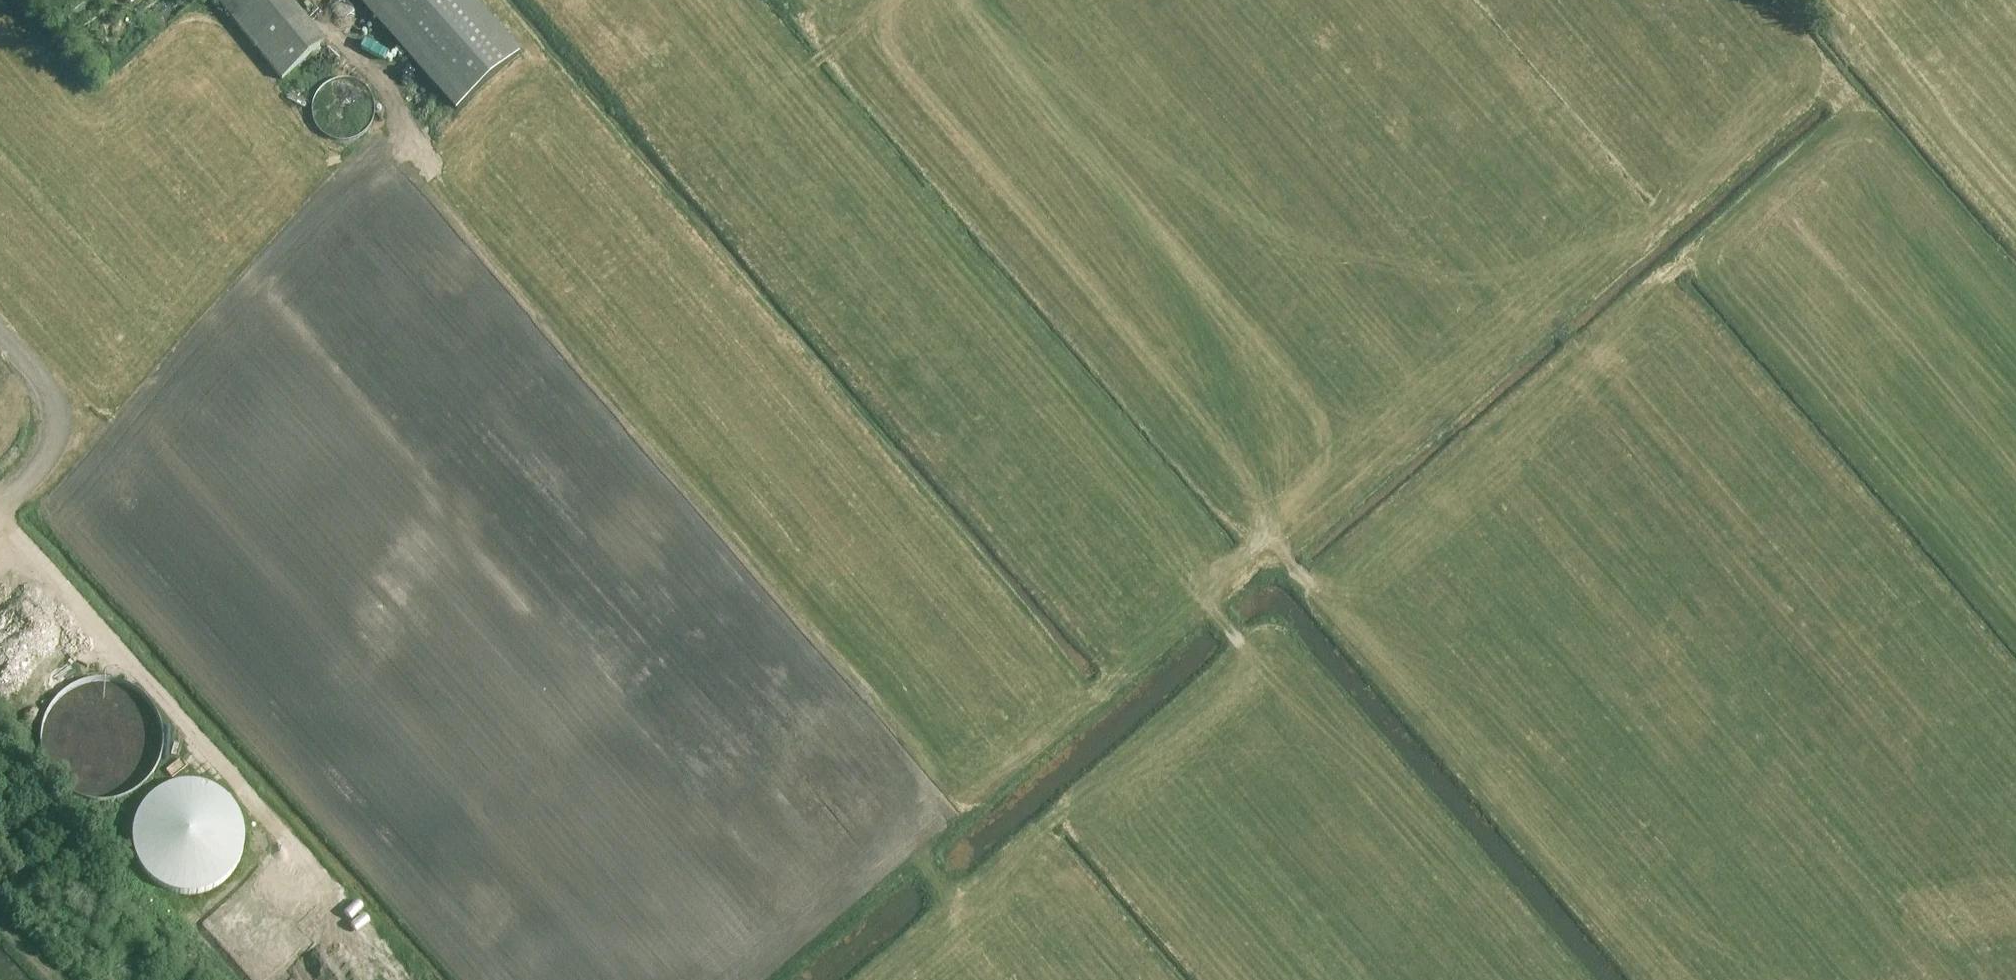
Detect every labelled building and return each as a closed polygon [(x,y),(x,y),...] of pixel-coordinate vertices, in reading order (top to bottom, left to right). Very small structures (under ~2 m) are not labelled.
[(282,80),(320,48),(279,0),(215,0),(282,80)] [(520,54),(519,53),(472,0),(358,0),(370,14),(456,111),(520,54)] [(312,124),(317,134),(325,141),(335,145),(346,145),(356,142),(364,135),(370,127),(372,116),(371,106),(367,97),(360,89),(350,85),(340,83),(329,86),(319,92),(313,102),(310,113),(312,124)] [(97,800),(102,800),(108,800),(114,799),(120,797),(125,795),(130,792),(135,789),(140,785),(144,781),(147,777),(151,772),(154,767),(156,762),(158,756),(159,751),(160,745),(160,739),(159,733),(158,727),(157,722),(154,716),(152,711),(149,706),(145,702),(141,698),(136,694),(132,691),(127,688),(121,686),(116,684),(110,683),(104,682),(98,682),(93,682),(87,683),(81,685),(76,687),(71,690),(66,693),(61,697),(57,701),(53,705),(50,710),(47,715),(45,720),(43,726),(42,731),(41,737),(41,743),(42,749),(43,755),(44,760),(46,765),(49,771),(52,776),(56,780),(60,784),(64,788),(69,791),(74,794),(80,796),(85,798),(91,799),(97,800)] [(178,902),(194,903),(208,899),(222,893),(233,883),(241,870),(246,856),(247,841),(244,827),(237,813),(227,802),(215,793),(201,788),(186,787),(171,790),(157,797),(146,806),(137,819),(132,833),(131,849),(134,864),(141,877),(151,889),(164,897),(178,902)]
